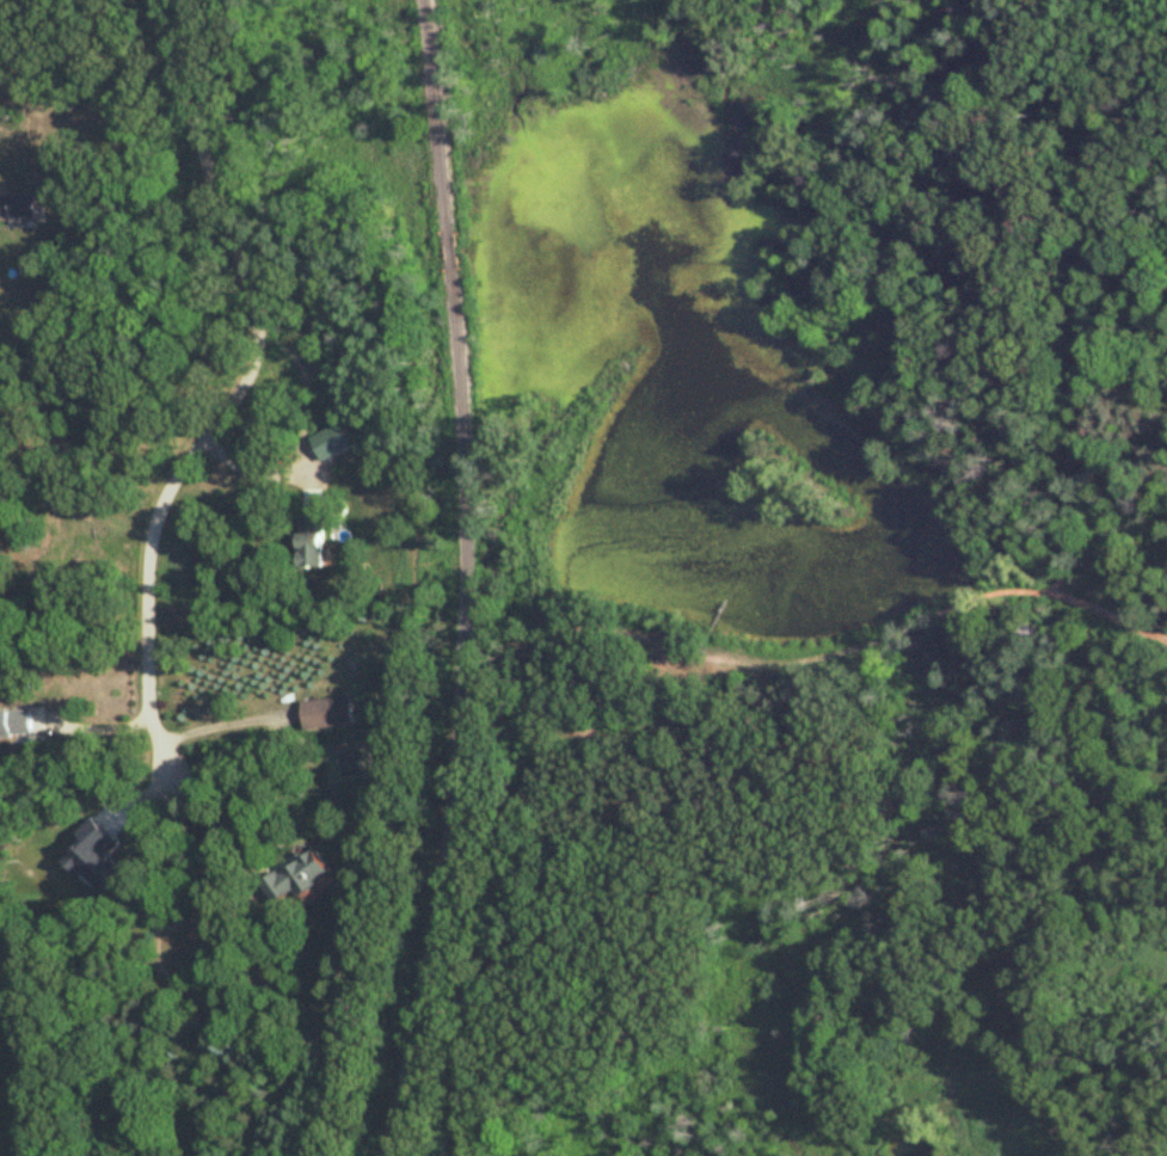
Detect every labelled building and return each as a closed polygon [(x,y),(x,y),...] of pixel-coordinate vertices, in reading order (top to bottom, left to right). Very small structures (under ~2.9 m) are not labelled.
[(36,196),(0,196),(0,219),(36,219),(36,196)] [(323,567),(323,506),(298,506),(298,567),(323,567)] [(301,702),(304,730),(355,724),(352,697),(301,702)] [(0,712),(0,738),(30,738),(30,712),(0,712)] [(293,889),(297,895),(330,873),(313,847),(260,882),(273,902),(293,889)]
